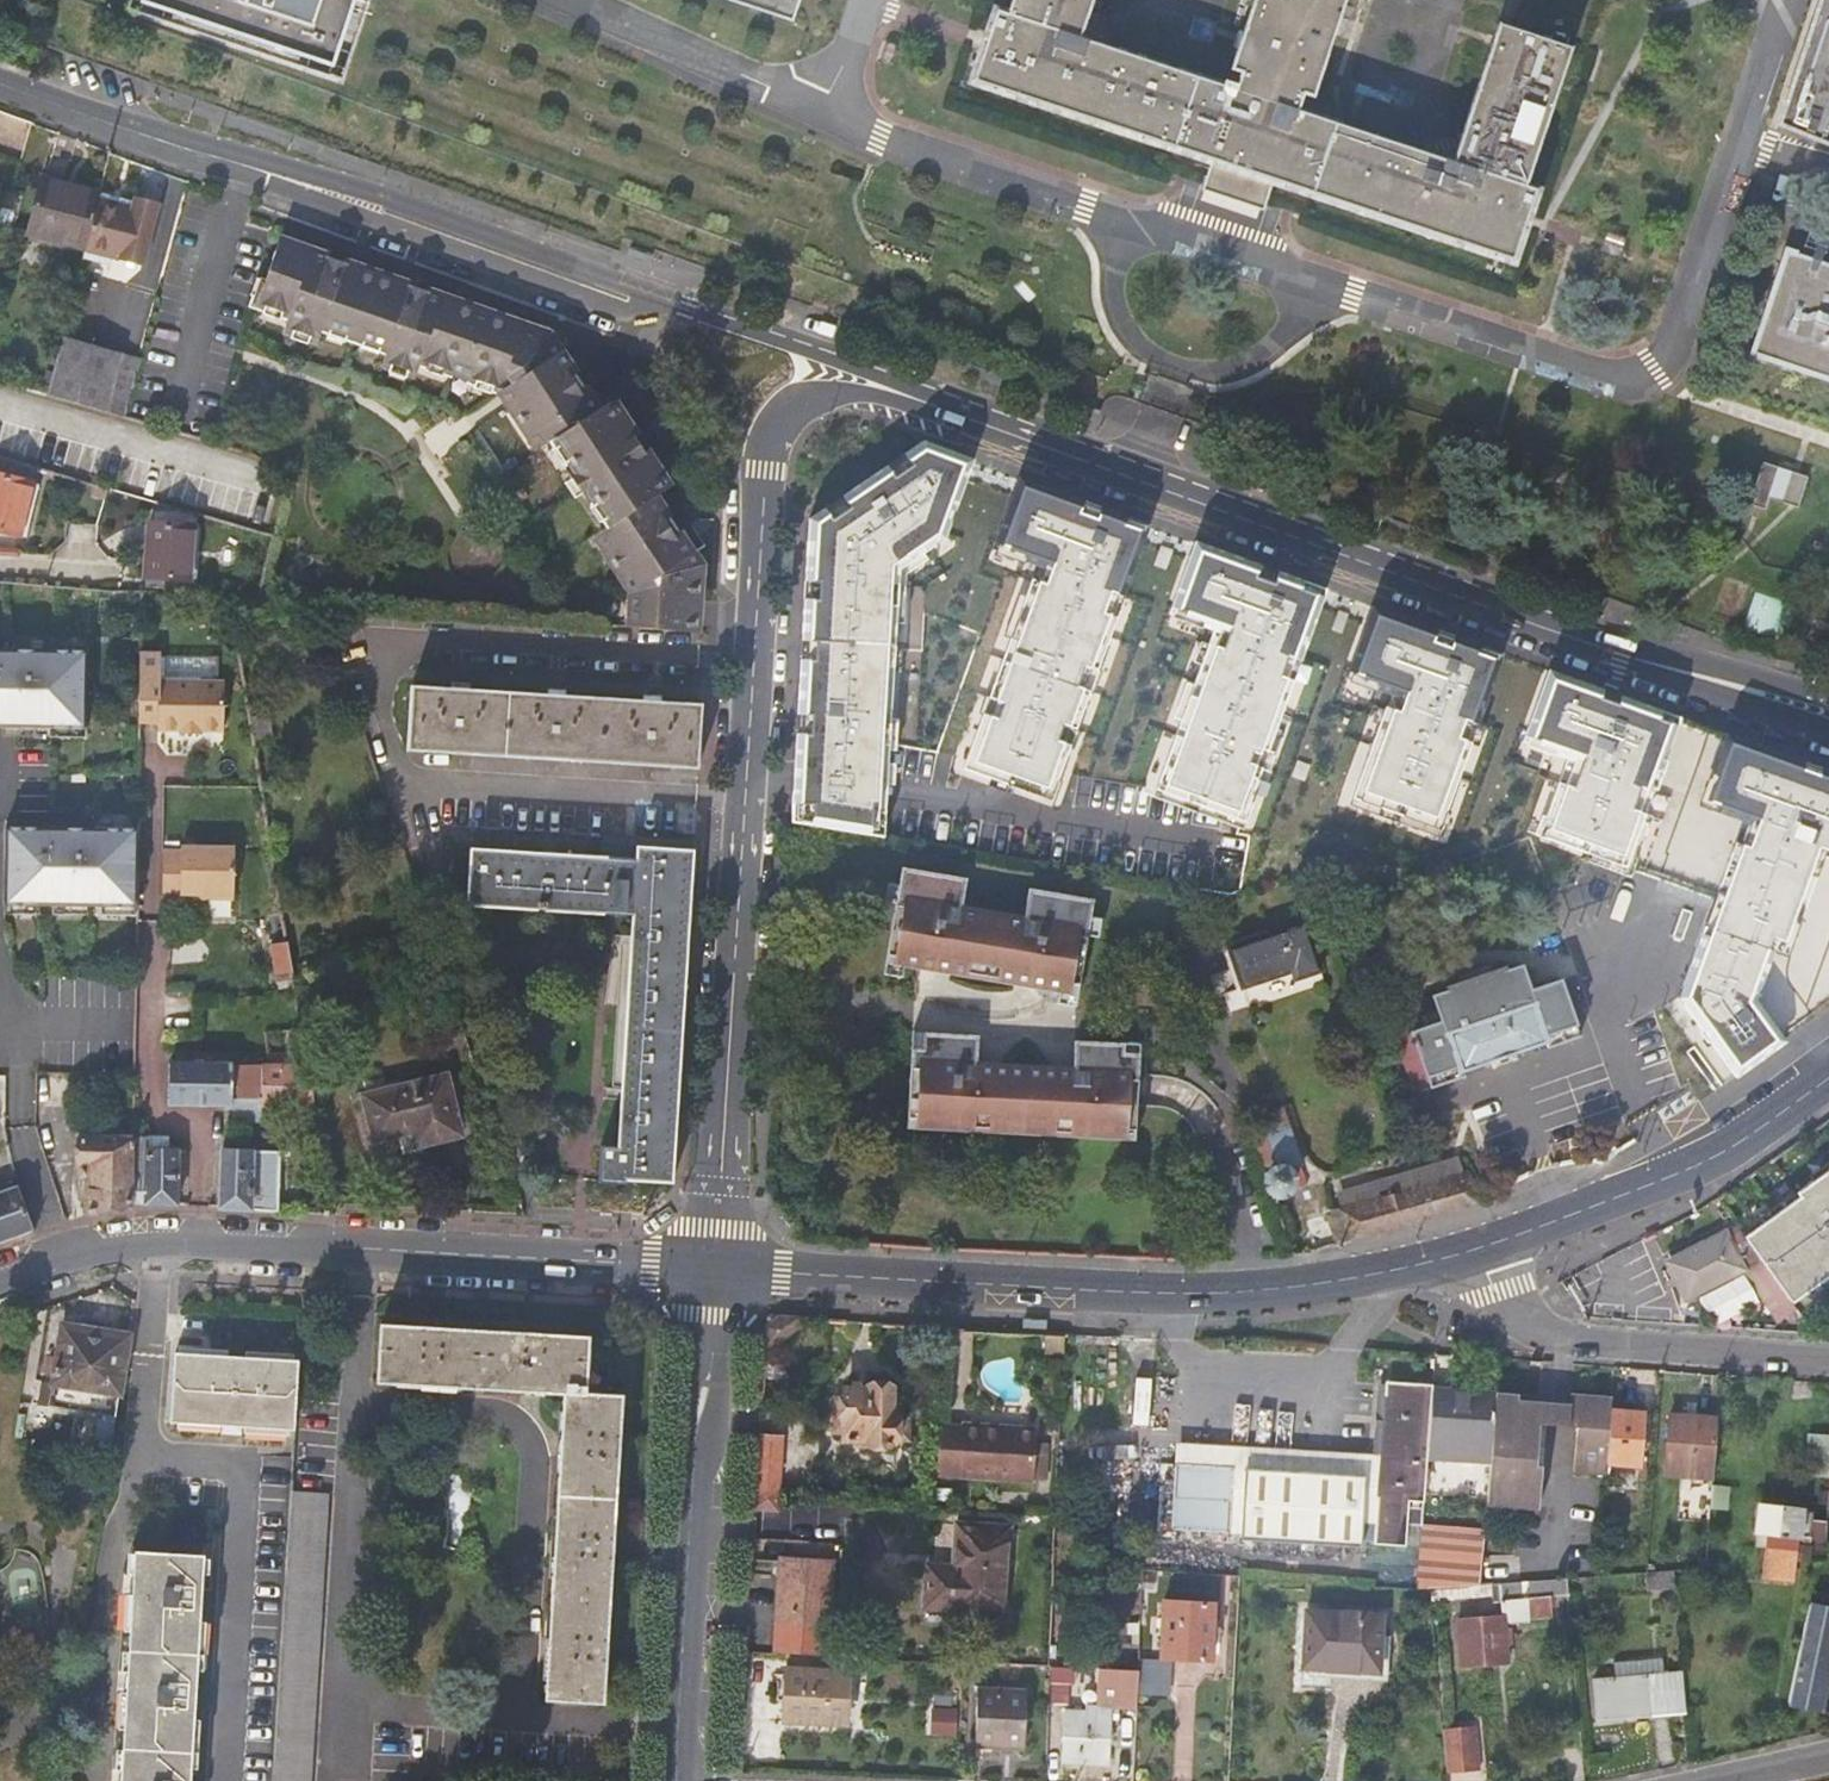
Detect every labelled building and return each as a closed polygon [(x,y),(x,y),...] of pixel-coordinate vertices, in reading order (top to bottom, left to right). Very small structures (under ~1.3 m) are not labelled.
[(125,13),(324,79),(350,0),(129,0),(125,13)] [(792,20),(798,0),(733,0),(792,20)] [(1235,93),(1078,40),(1092,0),(1012,0),(1006,18),(992,13),(983,42),(970,82),(1212,163),(1207,179),(1266,198),(1271,183),(1512,264),(1526,220),(1535,193),(1521,188),(1566,51),(1495,27),(1448,164),(1301,115),(1307,96),(1317,99),(1350,0),(1255,0),(1232,71),(1241,75),(1235,93)] [(1820,143),(1828,146),(1828,0),(1819,0),(1777,126),(1820,143)] [(99,197),(40,183),(24,247),(82,262),(85,253),(99,197)] [(144,268),(158,209),(100,194),(99,197),(85,253),(144,268)] [(317,323),(327,327),(343,332),(361,338),(377,343),(389,348),(392,349),(390,359),(406,364),(416,367),(418,358),(426,360),(442,366),(473,376),(489,382),(499,385),(515,409),(524,422),(540,447),(553,439),(559,447),(568,462),(579,477),(589,493),(596,504),(605,517),(610,525),(598,533),(612,553),(622,568),(635,588),(634,603),(632,619),(632,626),(688,630),(694,581),(689,580),(693,570),(648,499),(660,490),(604,405),(592,412),(543,338),(530,340),(523,328),(272,245),(253,304),(261,306),(277,311),(287,315),(285,322),(290,324),(306,329),(314,332),(317,323)] [(1785,248),(1751,353),(1803,372),(1828,300),(1828,264),(1785,248)] [(1803,372),(1828,379),(1828,300),(1803,372)] [(277,311),(261,306),(259,314),(274,320),(277,311)] [(306,329),(290,324),(288,331),(303,336),(306,329)] [(343,332),(327,327),(325,337),(340,341),(343,332)] [(49,396),(107,412),(121,352),(63,338),(49,396)] [(377,343),(361,338),(358,348),(374,353),(377,343)] [(389,348),(385,365),(403,371),(406,364),(390,359),(392,349),(389,348)] [(123,417),(139,356),(121,352),(107,412),(123,417)] [(423,370),(439,375),(442,366),(426,360),(423,370)] [(489,382),(473,376),(470,386),(487,391),(489,382)] [(524,422),(515,409),(507,415),(515,428),(524,422)] [(922,444),(802,519),(799,582),(806,583),(805,600),(798,600),(792,715),(802,716),(801,735),(791,735),(789,771),(787,823),(882,838),(884,806),(885,789),(885,779),(887,745),(895,610),(888,610),(891,568),(907,557),(911,563),(944,541),(973,462),(922,444)] [(568,462),(559,447),(550,453),(560,467),(568,462)] [(1762,461),(1755,495),(1799,504),(1806,471),(1762,461)] [(0,471),(0,526),(12,527),(16,472),(0,471)] [(571,483),(581,499),(589,493),(579,477),(571,483)] [(1018,479),(993,545),(1008,550),(1006,557),(1036,568),(1042,571),(1037,584),(1030,582),(1016,621),(1023,623),(1016,643),(1009,640),(985,706),(991,708),(988,719),(981,716),(962,769),(1041,798),(1048,778),(1055,780),(1067,749),(1059,746),(1065,730),(1073,733),(1087,695),(1080,692),(1088,671),(1094,673),(1114,618),(1108,616),(1116,595),(1122,597),(1147,526),(1097,507),(1093,518),(1076,511),(1080,501),(1018,479)] [(1097,507),(1080,501),(1076,511),(1093,518),(1097,507)] [(605,517),(596,504),(588,510),(597,523),(605,517)] [(194,522),(150,520),(147,572),(164,573),(191,575),(194,522)] [(1297,664),(1324,589),(1274,572),(1272,578),(1255,572),(1257,565),(1192,542),(1168,609),(1183,615),(1180,622),(1210,632),(1214,634),(1209,648),(1205,647),(1177,723),(1184,726),(1179,740),(1172,738),(1152,792),(1182,803),(1185,796),(1198,802),(1196,808),(1233,821),(1240,803),(1247,805),(1259,770),(1252,768),(1258,751),(1265,754),(1290,683),(1283,680),(1290,661),(1297,664)] [(622,568),(612,553),(604,559),(614,573),(622,568)] [(1272,578),(1274,572),(1257,565),(1255,572),(1272,578)] [(163,584),(164,573),(147,572),(146,582),(163,584)] [(1747,594),(1724,585),(1710,623),(1733,631),(1747,594)] [(632,619),(634,603),(622,602),(621,618),(632,619)] [(1435,630),(1369,606),(1345,673),(1360,678),(1357,685),(1387,696),(1393,698),(1387,711),(1382,709),(1350,800),(1379,810),(1381,804),(1395,809),(1393,815),(1430,829),(1437,811),(1444,813),(1469,745),(1463,743),(1468,724),(1474,726),(1502,654),(1452,636),(1450,642),(1433,636),(1435,630)] [(1452,636),(1435,630),(1433,636),(1450,642),(1452,636)] [(85,724),(86,647),(0,646),(0,723),(85,724)] [(222,732),(224,684),(215,683),(216,659),(159,658),(160,655),(140,654),(138,723),(157,723),(157,730),(177,731),(177,735),(199,736),(199,731),(222,732)] [(1571,761),(1562,785),(1555,783),(1543,818),(1550,821),(1543,840),(1599,860),(1621,868),(1711,901),(1675,998),(1734,1079),(1784,1043),(1772,1027),(1800,1007),(1812,1023),(1828,1010),(1828,773),(1823,771),(1820,779),(1804,773),(1807,764),(1619,696),(1616,705),(1599,699),(1602,690),(1547,670),(1522,737),(1538,743),(1536,748),(1571,761)] [(701,744),(704,703),(403,686),(400,750),(700,769),(701,744)] [(1185,796),(1182,803),(1196,808),(1198,802),(1185,796)] [(1393,815),(1395,809),(1381,804),(1379,810),(1393,815)] [(135,907),(136,831),(4,828),(3,905),(135,907)] [(164,852),(163,898),(182,898),(183,894),(233,897),(234,851),(180,848),(180,852),(164,852)] [(693,935),(698,852),(641,849),(640,859),(473,849),(469,907),(634,918),(642,919),(627,1148),(619,1148),(604,1147),(601,1182),(631,1185),(631,1179),(674,1182),(683,1045),(690,935),(693,935)] [(1547,895),(1560,930),(1601,916),(1621,868),(1599,860),(1595,870),(1581,864),(1573,886),(1547,895)] [(1088,898),(896,868),(894,883),(891,901),(881,964),(898,967),(897,977),(961,987),(963,977),(992,981),(991,992),(1055,1002),(1056,992),(1074,994),(1083,932),(1085,916),(1088,898)] [(891,901),(894,883),(882,882),(880,899),(891,901)] [(1093,934),(1096,917),(1085,916),(1083,932),(1093,934)] [(619,1148),(627,1148),(642,919),(634,918),(619,1148)] [(1302,923),(1228,945),(1242,995),(1318,973),(1302,923)] [(293,973),(288,944),(272,946),(277,975),(293,973)] [(881,964),(879,974),(897,977),(898,967),(881,964)] [(1443,1021),(1466,1013),(1463,1006),(1472,994),(1497,985),(1509,992),(1511,998),(1534,991),(1524,964),(1511,969),(1512,973),(1449,994),(1448,990),(1434,995),(1443,1021)] [(1511,969),(1509,964),(1447,986),(1448,990),(1449,994),(1512,973),(1511,969)] [(992,981),(963,977),(961,987),(991,992),(992,981)] [(1472,994),(1463,1006),(1466,1013),(1443,1021),(1400,1035),(1407,1059),(1413,1057),(1421,1081),(1430,1077),(1433,1086),(1464,1076),(1463,1070),(1548,1041),(1550,1047),(1582,1036),(1563,981),(1534,991),(1511,998),(1509,992),(1497,985),(1472,994)] [(1055,1002),(1072,1004),(1074,994),(1056,992),(1055,1002)] [(300,1016),(291,1018),(293,1031),(288,1030),(292,1057),(294,1067),(309,1068),(300,1016)] [(927,1050),(927,1035),(913,1034),(912,1049),(927,1050)] [(1122,1132),(1125,1056),(1126,1045),(1076,1043),(1075,1072),(977,1068),(979,1037),(927,1035),(927,1050),(912,1049),(909,1122),(923,1122),(922,1134),(958,1136),(959,1124),(974,1125),(973,1136),(1041,1139),(1042,1129),(1056,1129),(1055,1140),(1105,1142),(1106,1131),(1122,1132)] [(1138,1046),(1126,1045),(1125,1056),(1138,1057),(1138,1046)] [(292,1057),(268,1057),(267,1066),(294,1067),(292,1057)] [(172,1064),(171,1103),(232,1105),(232,1121),(264,1122),(264,1105),(266,1066),(172,1064)] [(294,1067),(267,1066),(266,1066),(264,1105),(315,1106),(309,1068),(294,1067)] [(461,1137),(447,1075),(361,1094),(371,1140),(410,1132),(414,1147),(461,1137)] [(1282,1108),(1252,1119),(1258,1136),(1252,1138),(1273,1198),(1297,1188),(1290,1167),(1301,1163),(1282,1108)] [(923,1122),(909,1122),(908,1133),(922,1134),(923,1122)] [(974,1125),(959,1124),(958,1136),(973,1136),(974,1125)] [(1041,1139),(1055,1140),(1056,1129),(1042,1129),(1041,1139)] [(1106,1131),(1105,1142),(1121,1143),(1122,1132),(1106,1131)] [(81,1137),(79,1177),(87,1178),(85,1216),(130,1203),(130,1166),(131,1138),(81,1137)] [(530,1172),(521,1141),(502,1147),(513,1178),(530,1172)] [(179,1149),(147,1148),(146,1166),(130,1166),(130,1203),(176,1205),(179,1149)] [(280,1153),(222,1151),(220,1209),(279,1212),(280,1153)] [(1376,1198),(1341,1209),(1327,1213),(1337,1244),(1393,1228),(1473,1204),(1463,1172),(1376,1198)] [(1800,1197),(1803,1201),(1746,1241),(1765,1268),(1773,1279),(1791,1304),(1828,1277),(1828,1176),(1800,1197)] [(1372,1182),(1336,1193),(1341,1209),(1376,1198),(1372,1182)] [(0,1193),(0,1244),(33,1231),(16,1187),(0,1193)] [(1726,1234),(1737,1255),(1744,1251),(1732,1231),(1726,1234)] [(1726,1234),(1726,1232),(1666,1263),(1686,1301),(1745,1272),(1737,1255),(1726,1234)] [(1759,1272),(1767,1284),(1773,1279),(1765,1268),(1759,1272)] [(1774,1317),(1791,1304),(1773,1279),(1767,1284),(1757,1291),(1774,1317)] [(1774,1317),(1781,1327),(1799,1315),(1791,1304),(1774,1317)] [(374,1381),(560,1395),(537,1701),(596,1705),(617,1400),(605,1399),(610,1342),(379,1324),(374,1381)] [(784,1327),(763,1347),(768,1352),(788,1332),(784,1327)] [(128,1333),(90,1328),(88,1336),(60,1332),(49,1405),(114,1415),(128,1333)] [(175,1329),(170,1397),(293,1405),(297,1337),(175,1329)] [(1404,1541),(1405,1531),(1406,1526),(1420,1527),(1421,1522),(1426,1461),(1432,1390),(1432,1386),(1384,1383),(1376,1485),(1372,1541),(1370,1562),(1403,1565),(1404,1541)] [(1426,1461),(1489,1467),(1494,1402),(1474,1400),(1474,1394),(1432,1390),(1426,1461)] [(892,1416),(890,1416),(892,1393),(865,1391),(865,1395),(842,1393),(842,1405),(840,1436),(839,1443),(862,1444),(861,1448),(889,1450),(889,1446),(892,1421),(892,1416)] [(1567,1430),(1575,1430),(1571,1475),(1603,1478),(1604,1467),(1608,1415),(1609,1399),(1568,1396),(1568,1406),(1567,1430)] [(1539,1405),(1494,1402),(1489,1467),(1487,1507),(1537,1512),(1544,1428),(1538,1427),(1539,1405)] [(833,1404),(830,1436),(840,1436),(842,1405),(833,1404)] [(1568,1406),(1539,1405),(1538,1427),(1544,1428),(1567,1430),(1568,1406)] [(935,1426),(958,1427),(958,1424),(959,1413),(936,1411),(935,1426)] [(1608,1415),(1604,1467),(1637,1470),(1641,1417),(1608,1415)] [(1712,1480),(1717,1423),(1669,1419),(1665,1476),(1712,1480)] [(907,1447),(908,1422),(892,1421),(889,1446),(907,1447)] [(995,1426),(958,1424),(958,1427),(935,1426),(934,1475),(1027,1481),(1028,1477),(1030,1439),(1030,1434),(995,1432),(995,1426)] [(1030,1434),(1031,1428),(995,1426),(995,1432),(1030,1434)] [(752,1498),(775,1499),(778,1440),(756,1438),(752,1498)] [(1804,1473),(1828,1475),(1828,1474),(1828,1439),(1808,1438),(1804,1473)] [(1030,1439),(1028,1477),(1047,1478),(1049,1440),(1030,1439)] [(1178,1550),(1358,1564),(1359,1540),(1372,1541),(1376,1485),(1365,1485),(1365,1477),(1174,1464),(1168,1542),(1178,1543),(1178,1550)] [(270,1780),(303,1780),(321,1494),(288,1491),(270,1780)] [(1712,1491),(1710,1512),(1725,1513),(1727,1492),(1712,1491)] [(1810,1521),(1811,1512),(1760,1507),(1757,1547),(1767,1548),(1764,1577),(1795,1581),(1798,1547),(1808,1548),(1808,1561),(1817,1561),(1822,1561),(1825,1522),(1810,1521)] [(1480,1587),(1484,1528),(1421,1522),(1420,1527),(1420,1532),(1419,1542),(1415,1592),(1452,1589),(1480,1587)] [(918,1610),(944,1611),(944,1617),(997,1619),(1001,1527),(949,1524),(947,1571),(920,1570),(918,1610)] [(1419,1542),(1420,1532),(1405,1531),(1404,1541),(1419,1542)] [(134,1557),(126,1657),(193,1661),(200,1562),(134,1557)] [(773,1651),(824,1654),(829,1564),(779,1562),(773,1651)] [(1674,1573),(1644,1575),(1646,1591),(1675,1589),(1674,1573)] [(1504,1624),(1525,1622),(1525,1619),(1550,1616),(1548,1599),(1566,1597),(1564,1580),(1498,1586),(1501,1618),(1458,1622),(1462,1669),(1506,1665),(1504,1624)] [(1480,1587),(1452,1589),(1453,1599),(1491,1596),(1491,1586),(1480,1587)] [(1160,1657),(1210,1661),(1212,1604),(1163,1601),(1160,1657)] [(1789,1702),(1823,1708),(1828,1681),(1828,1608),(1808,1604),(1789,1702)] [(1303,1670),(1379,1675),(1383,1619),(1306,1613),(1303,1670)] [(193,1661),(126,1657),(118,1755),(185,1759),(193,1661)] [(1143,1658),(1142,1692),(1172,1693),(1173,1660),(1143,1658)] [(781,1723),(845,1726),(846,1672),(782,1670),(781,1723)] [(1682,1675),(1665,1676),(1668,1712),(1685,1711),(1682,1675)] [(1596,1717),(1668,1712),(1665,1676),(1594,1681),(1596,1717)] [(1062,1761),(1107,1764),(1111,1683),(1088,1682),(1087,1715),(1064,1713),(1062,1761)] [(975,1746),(1023,1748),(1025,1692),(977,1690),(975,1746)] [(1443,1729),(1448,1772),(1482,1770),(1477,1726),(1443,1729)] [(118,1755),(116,1780),(183,1780),(185,1759),(118,1755)] [(1583,1760),(1567,1762),(1570,1780),(1585,1780),(1583,1760)]
